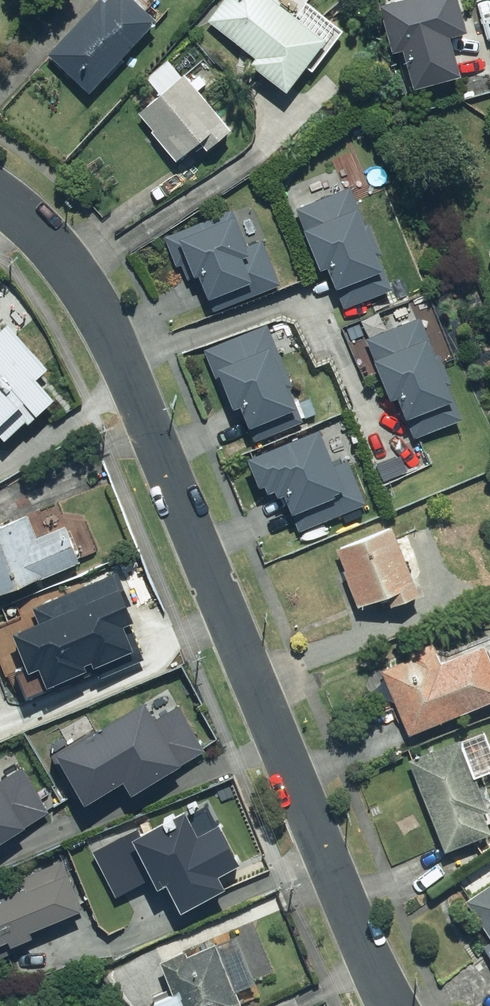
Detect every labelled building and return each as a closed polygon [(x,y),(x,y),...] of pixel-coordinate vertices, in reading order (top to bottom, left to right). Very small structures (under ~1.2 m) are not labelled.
[(148,23),(123,0),(98,0),(43,58),(81,94),(148,23)] [(246,59),(240,65),(275,94),(318,43),(266,0),(217,0),(200,21),(246,59)] [(475,0),(392,0),(421,77),(468,75),(452,33),(483,21),(475,0)] [(142,83),(155,99),(134,114),(170,162),(191,146),(196,152),(221,133),(168,63),(142,83)] [(386,291),(337,168),(285,189),(301,231),(294,234),(309,272),(319,269),(328,292),(333,291),(341,309),(386,291)] [(192,277),(201,300),(216,295),(221,308),(274,287),(260,251),(242,258),(230,227),(233,226),(228,212),(164,237),(181,282),(192,277)] [(402,418),(409,439),(457,421),(418,317),(359,339),(381,399),(386,397),(395,421),(402,418)] [(52,399),(35,380),(47,369),(5,325),(0,330),(0,436),(5,441),(24,421),(28,424),(52,399)] [(288,387),(264,328),(198,354),(221,412),(233,408),(242,432),(290,413),(281,390),(288,387)] [(312,430),(236,462),(255,507),(274,499),(282,517),(288,515),(295,530),(358,504),(339,459),(326,464),(312,430)] [(0,510),(0,586),(1,587),(87,552),(73,520),(44,532),(34,508),(7,519),(3,509),(0,510)] [(356,608),(379,598),(383,608),(411,596),(407,587),(411,586),(387,529),(332,551),(356,608)] [(114,555),(0,612),(41,692),(67,679),(62,668),(149,625),(114,555)] [(402,737),(489,702),(489,683),(477,651),(434,668),(425,646),(401,656),(404,663),(377,674),(402,737)] [(158,711),(147,694),(61,744),(87,793),(126,771),(134,783),(206,743),(181,700),(158,711)] [(450,743),(402,762),(439,853),(486,834),(450,743)] [(0,769),(0,833),(50,804),(22,761),(3,773),(0,769)] [(203,892),(171,815),(108,841),(139,918),(203,892)] [(69,869),(65,857),(2,882),(4,887),(0,888),(0,937),(89,902),(75,866),(69,869)] [(486,942),(479,947),(489,963),(489,884),(460,903),(486,942)] [(250,1003),(223,939),(196,950),(193,943),(170,953),(184,987),(162,996),(166,1005),(242,1005),(250,1003)]
